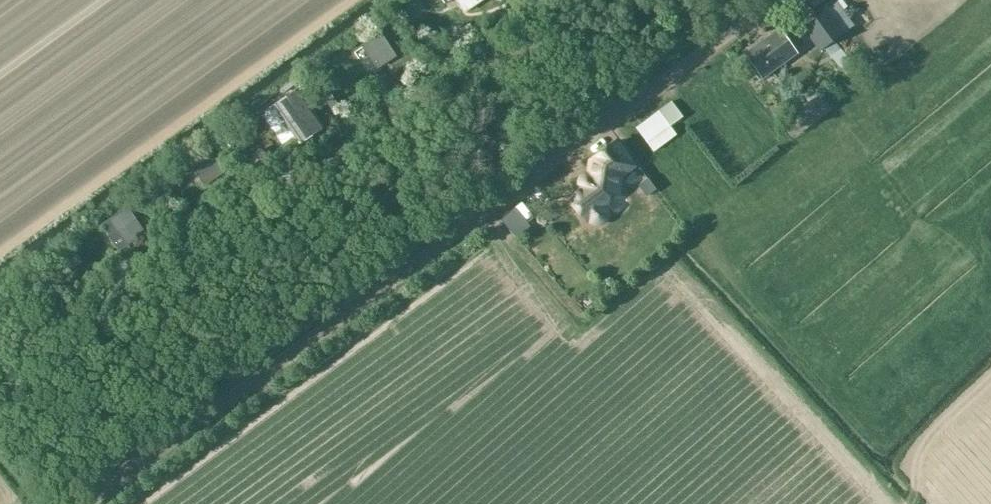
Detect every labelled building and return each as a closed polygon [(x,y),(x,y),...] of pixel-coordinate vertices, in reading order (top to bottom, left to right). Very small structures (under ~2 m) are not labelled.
[(484,0),(455,0),(464,13),(484,0)] [(797,33),(804,42),(810,38),(820,51),(825,48),(829,53),(828,54),(842,69),(851,61),(834,40),(844,33),(828,9),(802,27),(803,29),(797,33)] [(779,28),(744,54),(763,80),(798,53),(779,28)] [(381,33),(362,46),(377,69),(396,56),(381,33)] [(272,105),(284,124),(288,130),(308,116),(292,92),(272,105)] [(671,100),(640,124),(636,127),(654,152),(677,135),(669,125),(683,116),(671,100)] [(616,192),(619,175),(632,165),(615,143),(593,159),(590,175),(586,175),(582,176),(580,180),(580,184),(583,187),(570,197),(586,219),(590,217),(592,220),(596,222),(600,222),(604,219),(605,215),(605,211),(602,208),(606,205),(605,204),(613,191),(616,192)] [(205,187),(225,173),(208,148),(189,161),(205,187)] [(143,230),(127,206),(100,224),(117,248),(123,244),(143,230)]
